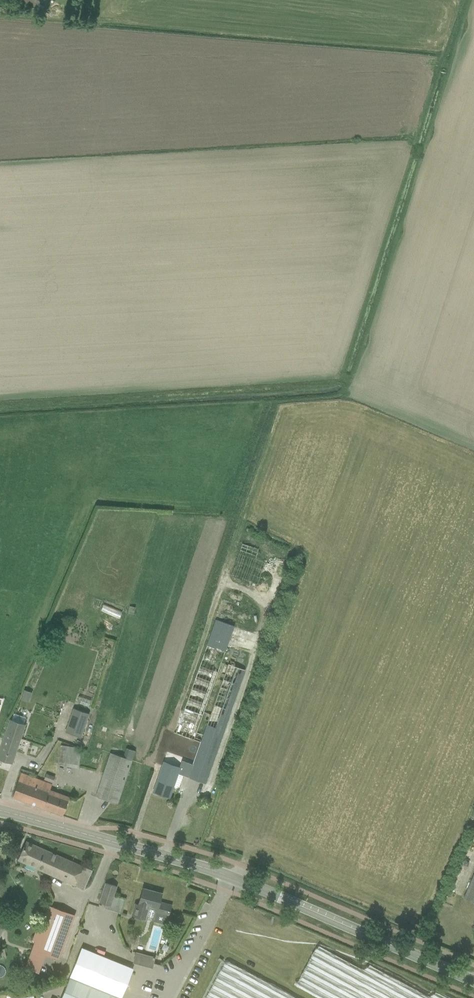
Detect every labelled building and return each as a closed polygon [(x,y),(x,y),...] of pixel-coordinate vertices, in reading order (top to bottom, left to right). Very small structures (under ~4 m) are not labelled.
[(37,8),(38,5),(40,0),(18,0),(37,8)] [(164,762),(153,792),(169,798),(173,786),(179,788),(183,775),(189,777),(188,778),(205,784),(244,670),(227,664),(209,714),(206,714),(204,719),(207,720),(202,734),(197,732),(203,715),(226,650),(234,627),(215,620),(207,644),(184,708),(176,732),(175,732),(175,733),(194,739),(192,743),(200,746),(193,765),(182,760),(179,767),(164,762)] [(73,708),(65,732),(81,737),(89,714),(73,708)] [(10,719),(0,748),(0,760),(12,764),(25,724),(24,724),(26,717),(14,713),(11,720),(10,719)] [(60,745),(57,764),(78,767),(81,749),(60,745)] [(123,757),(111,753),(96,797),(117,804),(132,760),(135,751),(126,748),(123,757)] [(52,783),(21,772),(12,797),(63,815),(70,797),(49,789),(52,783)] [(55,776),(46,773),(44,780),(52,783),(55,776)] [(91,871),(26,842),(18,860),(83,889),(91,871)] [(464,898),(473,902),(473,874),(464,898)] [(116,886),(106,883),(100,902),(110,905),(116,886)] [(134,904),(131,916),(134,917),(145,919),(149,906),(155,908),(152,918),(151,921),(164,924),(167,915),(168,915),(171,905),(159,902),(162,894),(143,889),(140,899),(138,905),(134,904)] [(58,959),(75,915),(47,905),(38,930),(36,929),(32,940),(34,941),(25,967),(38,972),(45,954),(58,959)] [(61,997),(121,997),(122,997),(133,969),(89,951),(82,948),(70,976),(61,997)] [(136,952),(134,962),(142,965),(152,967),(154,957),(145,955),(136,952)]
